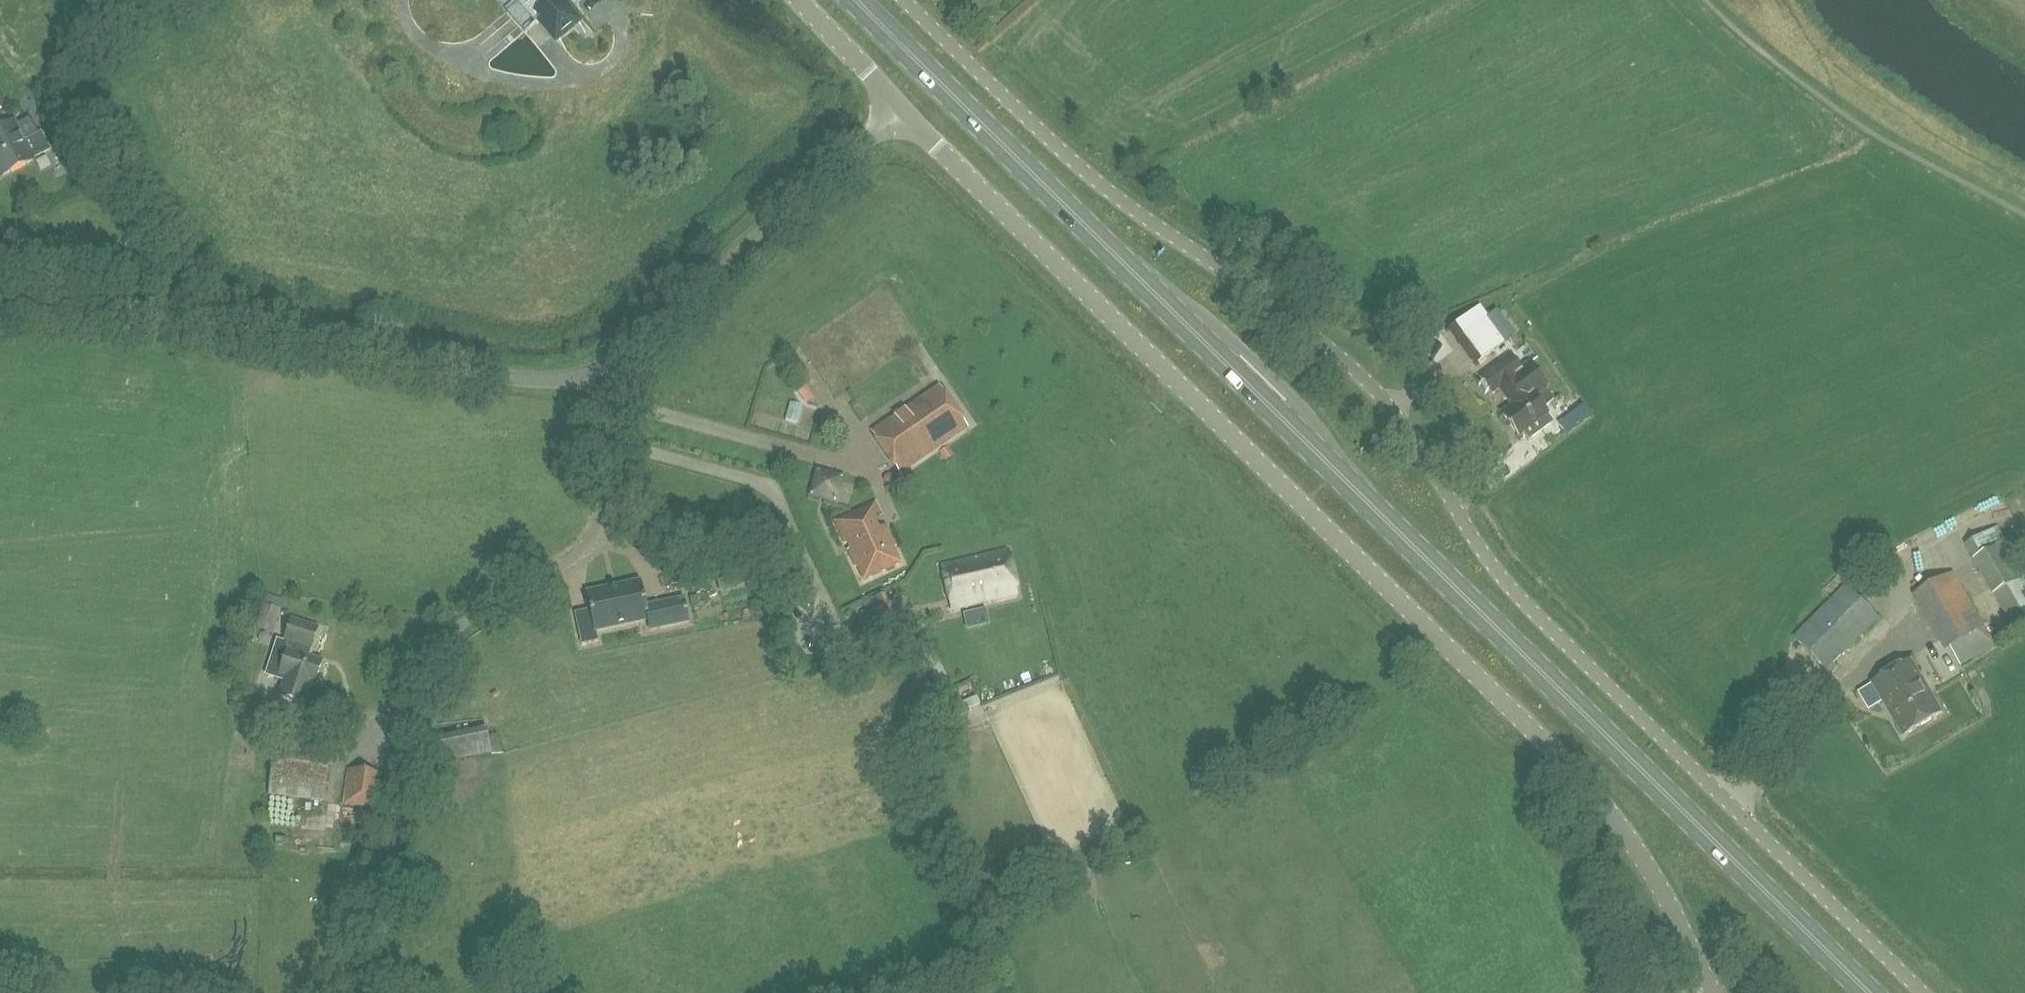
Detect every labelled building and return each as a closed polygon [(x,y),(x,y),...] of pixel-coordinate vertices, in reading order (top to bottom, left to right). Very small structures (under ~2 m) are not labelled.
[(555,39),(576,21),(558,0),(522,0),(555,39)] [(49,150),(40,134),(23,143),(13,123),(0,130),(0,175),(0,176),(1,177),(9,172),(32,160),(32,159),(49,150)] [(1503,343),(1484,317),(1478,308),(1460,322),(1466,331),(1458,336),(1477,362),(1503,343)] [(1520,370),(1509,355),(1480,376),(1492,392),(1498,387),(1505,396),(1536,373),(1529,363),(1520,370)] [(1518,436),(1547,414),(1542,408),(1553,400),(1544,388),(1546,386),(1536,373),(1505,396),(1511,405),(1501,412),(1518,436)] [(796,391),(804,404),(813,398),(805,385),(796,391)] [(966,428),(938,386),(872,432),(900,473),(966,428)] [(952,454),(947,446),(940,450),(945,458),(952,454)] [(877,531),(872,518),(879,514),(874,504),(833,523),(861,581),(900,564),(885,528),(877,531)] [(2024,629),(2024,575),(1996,525),(1965,544),(2017,634),(2024,629)] [(951,609),(1016,593),(1006,550),(941,565),(951,609)] [(694,580),(707,577),(703,564),(691,568),(694,580)] [(1961,666),(1996,644),(1954,572),(1913,596),(1945,651),(1950,647),(1961,666)] [(586,593),(591,618),(590,619),(578,621),(583,644),(596,641),(594,631),(647,620),(657,617),(660,628),(689,622),(684,598),(646,607),(641,582),(586,593)] [(1827,670),(1880,617),(1847,584),(1795,637),(1827,670)] [(271,634),(274,624),(278,611),(262,606),(255,629),(271,634)] [(314,686),(322,661),(306,656),(308,650),(310,650),(317,628),(291,619),(282,648),(275,646),(266,675),(279,679),(280,676),(285,677),(278,697),(304,705),(310,685),(314,686)] [(1904,735),(1943,712),(1912,659),(1872,682),(1904,735)] [(439,766),(490,755),(484,729),(435,739),(436,744),(424,746),(428,764),(439,763),(439,766)] [(303,732),(288,731),(288,741),(302,742),(303,732)] [(323,800),(328,761),(272,754),(267,793),(323,800)] [(377,808),(381,774),(347,769),(343,804),(377,808)]
